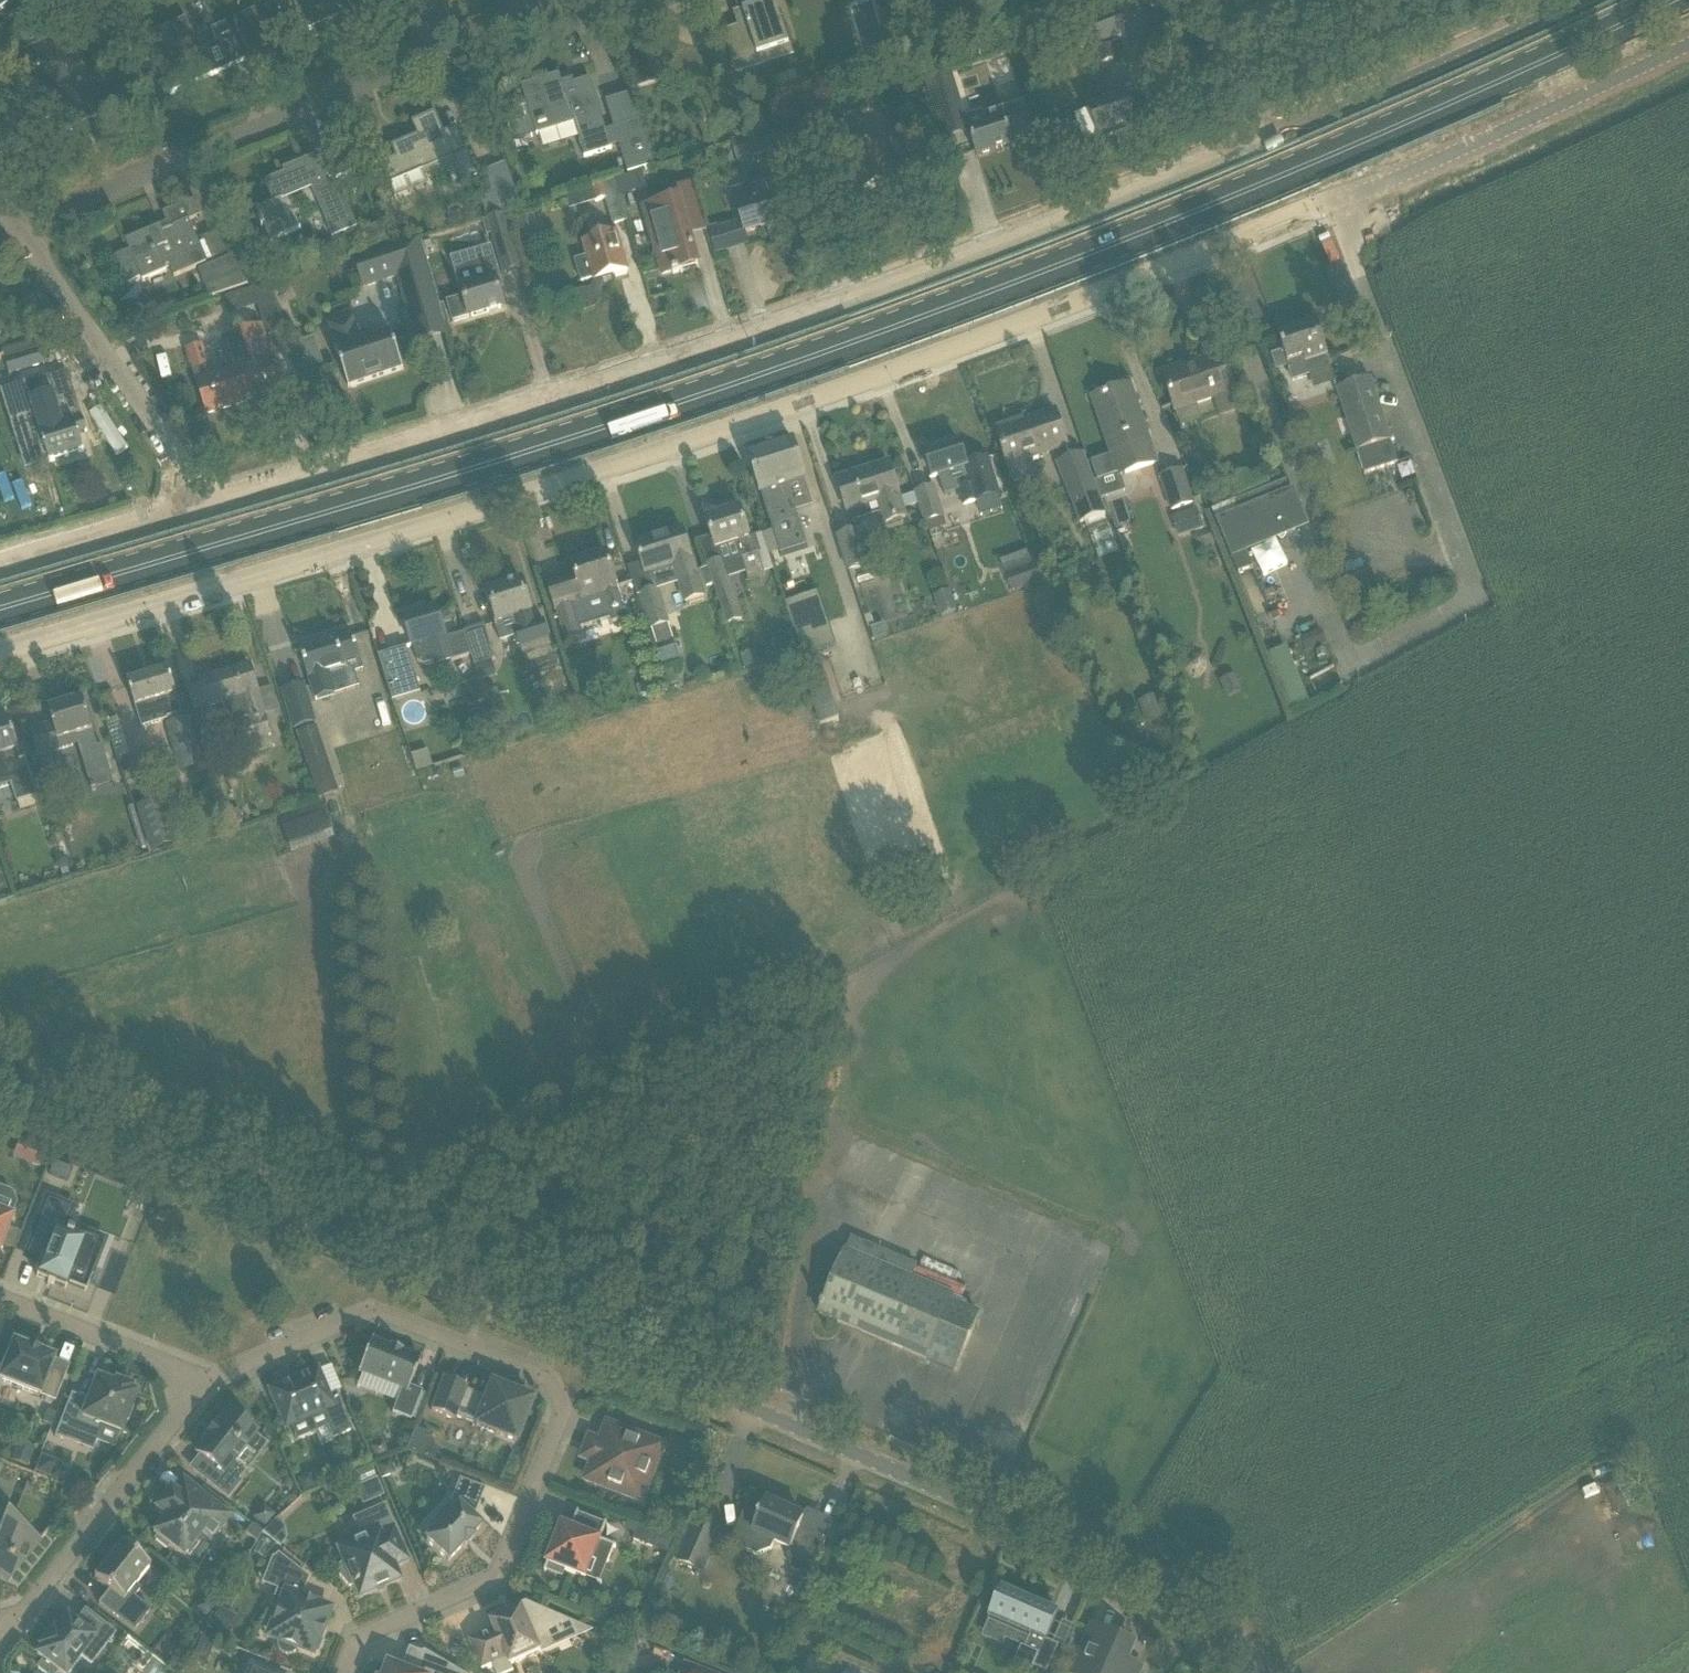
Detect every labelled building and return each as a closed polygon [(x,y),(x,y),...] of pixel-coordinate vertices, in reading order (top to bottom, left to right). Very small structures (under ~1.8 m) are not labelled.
[(309,31),(341,16),(334,2),(340,0),(294,0),(309,31)] [(737,75),(794,57),(791,47),(790,48),(775,3),(770,4),(768,0),(735,0),(739,12),(729,15),(734,29),(726,32),(729,42),(727,43),(737,75)] [(1082,24),(1090,47),(1124,35),(1116,12),(1082,24)] [(186,17),(144,38),(162,75),(172,96),(245,61),(227,23),(212,30),(218,42),(202,49),(186,17)] [(1149,29),(1147,34),(1149,39),(1154,41),(1159,39),(1160,34),(1159,29),(1154,28),(1149,29)] [(55,119),(61,134),(118,110),(109,89),(103,78),(75,90),(54,39),(31,48),(10,57),(22,83),(28,81),(34,94),(25,98),(37,127),(55,119)] [(1098,50),(1102,64),(1113,60),(1108,46),(1098,50)] [(991,61),(997,88),(1018,84),(1012,56),(991,61)] [(926,82),(939,121),(967,112),(954,72),(926,82)] [(526,101),(503,109),(509,129),(515,128),(519,142),(537,137),(535,131),(572,118),(573,120),(574,120),(575,124),(581,141),(579,142),(585,159),(612,150),(611,148),(607,132),(596,100),(590,79),(563,87),(560,75),(522,87),(526,101)] [(869,94),(856,98),(861,117),(874,113),(869,94)] [(1075,117),(1084,141),(1098,136),(1100,140),(1138,126),(1126,94),(1088,107),(1090,111),(1075,117)] [(991,124),(968,131),(976,158),(1013,146),(1012,142),(1034,135),(1026,109),(989,120),(991,124)] [(381,165),(390,186),(405,180),(454,159),(464,184),(479,176),(468,153),(458,129),(445,134),(436,113),(412,123),(418,137),(392,148),(396,159),(381,165)] [(777,150),(782,167),(826,153),(814,118),(770,132),(775,150),(777,150)] [(641,121),(616,129),(620,145),(630,174),(655,165),(641,121)] [(747,159),(775,150),(770,132),(730,145),(736,162),(747,159)] [(263,227),(270,245),(272,244),(271,242),(295,232),(283,201),(314,189),(334,238),(358,228),(339,182),(352,176),(338,142),(323,149),(327,159),(314,165),(311,159),(284,170),(285,174),(265,182),(273,204),(258,210),(257,208),(255,209),(260,221),(258,221),(261,228),(263,227)] [(850,154),(861,193),(894,183),(883,145),(850,154)] [(360,179),(346,185),(350,194),(364,189),(360,179)] [(606,200),(614,226),(628,222),(620,196),(615,180),(591,187),(596,202),(606,200)] [(768,227),(770,235),(782,231),(770,196),(769,196),(765,182),(733,192),(746,234),(768,227)] [(644,211),(663,275),(698,265),(687,227),(703,222),(693,186),(677,191),(680,200),(644,211)] [(118,258),(130,284),(142,279),(143,282),(168,272),(166,268),(170,266),(175,277),(208,263),(190,221),(202,216),(195,200),(164,213),(171,228),(163,232),(161,227),(126,242),(130,251),(116,257),(117,259),(118,258)] [(525,214),(509,219),(514,233),(529,229),(525,214)] [(492,235),(504,274),(519,270),(503,216),(482,222),(487,237),(492,235)] [(360,234),(367,252),(389,243),(381,225),(360,234)] [(796,231),(781,237),(787,251),(802,245),(796,231)] [(575,261),(581,283),(595,280),(595,281),(628,272),(617,233),(585,242),(589,257),(575,261)] [(76,240),(72,254),(86,258),(90,244),(76,240)] [(417,244),(392,251),(390,247),(354,260),(364,288),(399,276),(409,310),(434,302),(417,244)] [(199,272),(210,299),(248,286),(237,255),(199,272)] [(447,303),(453,323),(470,318),(471,319),(504,308),(495,280),(500,279),(494,262),(455,274),(463,299),(447,303)] [(273,297),(257,302),(269,336),(286,330),(273,297)] [(354,318),(329,327),(350,389),(403,370),(390,331),(362,341),(354,318)] [(1318,325),(1279,337),(1290,371),(1289,371),(1292,383),(1332,371),(1326,352),(1318,325)] [(189,351),(208,415),(282,392),(262,329),(229,339),(238,370),(214,377),(211,365),(208,366),(203,347),(189,351)] [(11,360),(5,361),(11,376),(23,372),(45,364),(40,349),(18,357),(11,360)] [(1220,420),(1241,412),(1223,358),(1185,371),(1184,369),(1163,376),(1177,416),(1215,403),(1220,420)] [(31,402),(11,408),(20,440),(30,470),(50,464),(85,453),(80,436),(88,433),(84,420),(79,403),(59,409),(48,377),(27,383),(26,384),(31,402)] [(1338,390),(1366,475),(1398,464),(1391,442),(1392,442),(1372,379),(1338,390)] [(1092,462),(1098,482),(1119,475),(1120,478),(1156,467),(1130,387),(1094,399),(1113,455),(1092,462)] [(1015,424),(996,430),(1015,485),(1034,479),(1027,460),(1067,447),(1056,413),(1015,426),(1015,424)] [(797,511),(793,512),(786,487),(804,481),(792,441),(749,454),(761,494),(762,494),(781,556),(808,547),(797,511)] [(959,442),(925,453),(931,474),(934,481),(936,480),(939,479),(944,496),(958,492),(963,509),(978,504),(998,497),(993,481),(986,460),(967,466),(959,442)] [(1326,469),(1316,444),(1297,452),(1307,477),(1326,469)] [(1058,465),(1081,526),(1106,516),(1083,455),(1058,465)] [(889,464),(837,481),(847,513),(848,512),(878,503),(885,525),(906,518),(899,497),(899,496),(889,464)] [(1172,519),(1179,540),(1205,531),(1200,517),(1206,514),(1201,498),(1193,501),(1183,469),(1160,477),(1171,512),(1194,505),(1196,510),(1172,519)] [(1237,502),(1241,512),(1217,521),(1239,576),(1255,570),(1246,548),(1308,523),(1295,490),(1291,491),(1287,482),(1237,502)] [(925,525),(928,534),(947,528),(934,487),(915,494),(915,495),(914,496),(918,506),(918,505),(925,525)] [(708,521),(706,522),(716,550),(736,543),(742,560),(749,581),(766,576),(765,573),(758,554),(754,556),(748,539),(749,539),(740,511),(725,516),(723,510),(707,516),(708,521)] [(1087,525),(1100,561),(1119,554),(1106,518),(1087,525)] [(672,568),(678,585),(685,604),(704,598),(698,580),(683,530),(660,537),(661,539),(636,547),(646,576),(672,568)] [(839,538),(849,572),(870,565),(860,532),(839,538)] [(557,613),(567,644),(583,639),(581,629),(626,615),(613,575),(607,554),(572,565),(575,577),(548,585),(554,607),(556,613),(557,613)] [(1039,561),(1039,566),(1042,569),(1046,570),(1050,567),(1050,562),(1047,559),(1043,559),(1039,561)] [(717,596),(728,626),(742,621),(732,591),(722,562),(707,567),(717,596)] [(1006,576),(1012,594),(1043,582),(1037,565),(1006,576)] [(522,582),(487,592),(499,624),(514,618),(519,631),(516,632),(515,632),(520,648),(528,676),(529,677),(559,668),(558,667),(556,658),(555,658),(544,622),(536,625),(531,612),(532,612),(522,582)] [(837,586),(784,601),(800,656),(835,646),(828,620),(846,615),(837,586)] [(657,646),(673,641),(657,591),(640,596),(651,630),(652,630),(657,646)] [(950,592),(934,598),(941,617),(957,612),(950,592)] [(405,619),(403,620),(412,647),(413,647),(418,663),(425,667),(434,663),(435,668),(471,656),(463,634),(446,640),(445,637),(446,637),(437,610),(418,615),(415,612),(405,615),(405,619)] [(884,626),(870,630),(874,641),(887,637),(884,626)] [(485,627),(463,634),(471,656),(476,668),(497,662),(485,627)] [(1301,639),(1307,654),(1327,646),(1321,631),(1301,639)] [(310,679),(317,701),(336,695),(329,673),(346,668),(345,664),(361,659),(354,637),(338,641),(301,651),(310,679)] [(407,649),(379,657),(390,695),(418,686),(407,649)] [(1184,661),(1184,671),(1189,680),(1199,681),(1206,674),(1208,664),(1202,656),(1190,656),(1184,661)] [(251,667),(202,683),(210,708),(224,704),(232,729),(217,733),(223,751),(257,741),(260,753),(273,749),(269,737),(271,736),(266,719),(259,693),(251,667)] [(666,674),(670,688),(680,684),(676,671),(666,674)] [(136,709),(143,729),(168,721),(183,716),(177,696),(170,672),(129,685),(136,709)] [(1220,683),(1227,699),(1243,691),(1235,676),(1220,683)] [(306,685),(281,692),(293,732),(317,725),(306,685)] [(1139,703),(1147,723),(1167,715),(1158,695),(1139,703)] [(53,725),(45,727),(53,753),(74,747),(73,745),(78,743),(82,755),(85,768),(107,761),(103,747),(98,748),(93,732),(90,722),(84,701),(49,711),(53,725)] [(167,725),(182,774),(204,767),(189,718),(167,725)] [(17,804),(38,798),(28,765),(27,766),(23,750),(20,750),(19,745),(12,723),(0,727),(0,791),(12,787),(17,804)] [(309,730),(296,734),(321,801),(325,800),(328,807),(334,805),(309,730)] [(434,768),(424,772),(428,781),(438,778),(434,768)] [(463,769),(453,772),(455,780),(465,777),(463,769)] [(138,809),(152,853),(180,844),(166,800),(138,809)] [(239,811),(229,814),(233,825),(243,822),(239,811)] [(283,828),(292,855),(334,841),(326,814),(283,828)] [(495,848),(493,852),(495,857),(504,854),(501,845),(495,848)] [(57,860),(56,867),(61,872),(68,869),(70,862),(64,857),(57,860)] [(38,1147),(30,1166),(39,1169),(47,1150),(38,1147)] [(53,1163),(49,1175),(67,1183),(72,1170),(53,1163)] [(2,1243),(8,1229),(12,1219),(10,1218),(16,1204),(11,1193),(0,1189),(0,1249),(2,1243)] [(34,1232),(25,1257),(41,1263),(40,1268),(39,1268),(36,1277),(48,1282),(47,1283),(53,1286),(54,1284),(65,1289),(67,1285),(85,1292),(92,1276),(102,1250),(72,1238),(73,1236),(66,1234),(66,1236),(55,1232),(66,1206),(46,1198),(33,1232),(34,1232)] [(822,1309),(820,1315),(927,1360),(957,1373),(981,1315),(979,1314),(952,1302),(954,1296),(941,1290),(940,1292),(912,1280),(918,1267),(852,1239),(846,1252),(833,1285),(824,1305),(822,1304),(820,1308),(822,1309)] [(392,1414),(410,1421),(422,1393),(409,1388),(420,1361),(403,1354),(403,1353),(390,1348),(389,1349),(371,1342),(364,1358),(360,1359),(357,1368),(359,1372),(358,1374),(401,1391),(392,1414)] [(54,1402),(64,1375),(50,1370),(54,1360),(39,1354),(40,1353),(28,1348),(28,1349),(13,1344),(0,1377),(0,1382),(39,1397),(40,1396),(54,1402)] [(323,1415),(333,1439),(350,1431),(339,1405),(333,1407),(317,1371),(269,1392),(285,1431),(323,1415)] [(475,1427),(516,1443),(532,1402),(491,1386),(486,1399),(465,1391),(466,1388),(444,1379),(431,1412),(454,1421),(455,1417),(475,1425),(475,1427)] [(63,1416),(54,1438),(63,1441),(75,1446),(79,1436),(96,1443),(114,1450),(120,1434),(122,1431),(125,1421),(128,1422),(133,1409),(130,1408),(136,1395),(131,1393),(132,1390),(115,1384),(114,1387),(110,1386),(109,1388),(102,1385),(103,1383),(97,1380),(88,1402),(71,1395),(63,1416)] [(206,1481),(227,1499),(240,1483),(226,1472),(256,1434),(248,1428),(251,1425),(239,1416),(237,1419),(229,1413),(219,1426),(217,1424),(204,1440),(207,1441),(197,1455),(215,1469),(206,1481)] [(632,1499),(642,1503),(651,1480),(663,1448),(631,1435),(608,1426),(602,1441),(588,1436),(578,1462),(592,1467),(587,1481),(632,1499)] [(414,1430),(405,1452),(420,1458),(428,1438),(429,1435),(414,1430)] [(17,1442),(10,1460),(27,1467),(35,1449),(17,1442)] [(382,1442),(369,1448),(375,1461),(388,1456),(382,1442)] [(692,1442),(692,1454),(705,1454),(705,1442),(692,1442)] [(41,1456),(34,1473),(52,1480),(58,1463),(41,1456)] [(389,1462),(376,1467),(382,1480),(394,1474),(389,1462)] [(357,1476),(361,1485),(376,1479),(372,1469),(357,1476)] [(310,1474),(296,1480),(302,1494),(316,1488),(310,1474)] [(457,1506),(425,1541),(447,1562),(463,1546),(465,1547),(472,1539),(470,1538),(480,1528),(466,1515),(469,1508),(476,1511),(485,1488),(460,1479),(452,1501),(457,1506)] [(184,1558),(188,1561),(187,1562),(197,1570),(215,1547),(210,1544),(230,1518),(182,1480),(172,1492),(170,1491),(154,1511),(165,1520),(153,1535),(157,1538),(155,1541),(166,1550),(168,1547),(183,1559),(184,1558)] [(356,1489),(363,1505),(383,1496),(376,1481),(356,1489)] [(808,1579),(809,1580),(829,1536),(828,1535),(826,1539),(800,1528),(804,1520),(767,1504),(761,1517),(759,1516),(759,1517),(745,1511),(730,1545),(757,1557),(771,1552),(774,1543),(790,1550),(792,1547),(817,1558),(808,1579)] [(262,1505),(251,1518),(265,1529),(276,1515),(262,1505)] [(353,1585),(359,1598),(399,1580),(394,1568),(408,1562),(394,1528),(393,1529),(384,1508),(354,1521),(362,1540),(338,1551),(344,1564),(336,1571),(349,1587),(353,1585)] [(545,1572),(546,1573),(547,1571),(562,1577),(565,1572),(586,1580),(594,1559),(608,1564),(614,1549),(616,1550),(616,1548),(600,1542),(607,1524),(606,1524),(605,1525),(579,1515),(580,1513),(578,1513),(569,1535),(564,1537),(552,1532),(551,1534),(553,1534),(547,1549),(553,1552),(545,1572)] [(9,1582),(46,1535),(48,1533),(47,1532),(33,1549),(21,1541),(25,1531),(4,1522),(0,1521),(0,1579),(9,1582)] [(677,1563),(704,1574),(722,1533),(696,1521),(677,1563)] [(635,1535),(633,1541),(654,1549),(659,1535),(638,1527),(635,1535)] [(100,1606),(134,1632),(150,1611),(134,1599),(140,1590),(135,1587),(149,1569),(120,1546),(94,1580),(108,1592),(98,1605),(99,1606),(100,1606)] [(285,1657),(288,1657),(290,1657),(292,1656),(294,1655),(296,1653),(298,1650),(312,1656),(314,1653),(317,1654),(322,1642),(318,1641),(320,1637),(330,1610),(298,1598),(305,1579),(307,1580),(308,1579),(277,1555),(273,1559),(272,1559),(262,1585),(277,1591),(271,1607),(277,1613),(267,1638),(277,1642),(277,1646),(278,1651),(279,1653),(280,1655),(283,1656),(285,1657)] [(1045,1672),(1048,1672),(1059,1647),(1047,1642),(1059,1615),(1049,1611),(1050,1609),(1044,1606),(1043,1608),(1002,1590),(988,1621),(990,1622),(991,1619),(1031,1636),(1025,1649),(1024,1649),(1021,1647),(1014,1664),(1031,1671),(1033,1668),(1045,1672)] [(205,1597),(195,1608),(207,1618),(216,1606),(205,1597)] [(495,1672),(513,1672),(514,1672),(511,1666),(541,1653),(538,1644),(579,1626),(527,1603),(514,1609),(515,1613),(491,1624),(495,1632),(470,1643),(482,1670),(492,1666),(495,1672)] [(220,1608),(209,1625),(219,1631),(230,1614),(220,1608)] [(42,1672),(69,1672),(81,1657),(91,1665),(114,1635),(85,1612),(75,1625),(66,1619),(55,1634),(52,1632),(39,1649),(41,1651),(36,1657),(43,1662),(38,1669),(42,1672)] [(648,1619),(642,1634),(662,1643),(669,1628),(671,1623),(650,1614),(648,1619)] [(1141,1670),(1126,1664),(1131,1651),(1119,1645),(1120,1641),(1107,1636),(1106,1640),(1091,1633),(1074,1672),(1139,1672),(1141,1670)] [(201,1639),(195,1655),(208,1660),(214,1644),(201,1639)] [(426,1653),(422,1654),(420,1653),(412,1672),(461,1672),(426,1653)] [(248,1662),(243,1672),(277,1672),(248,1662)]
